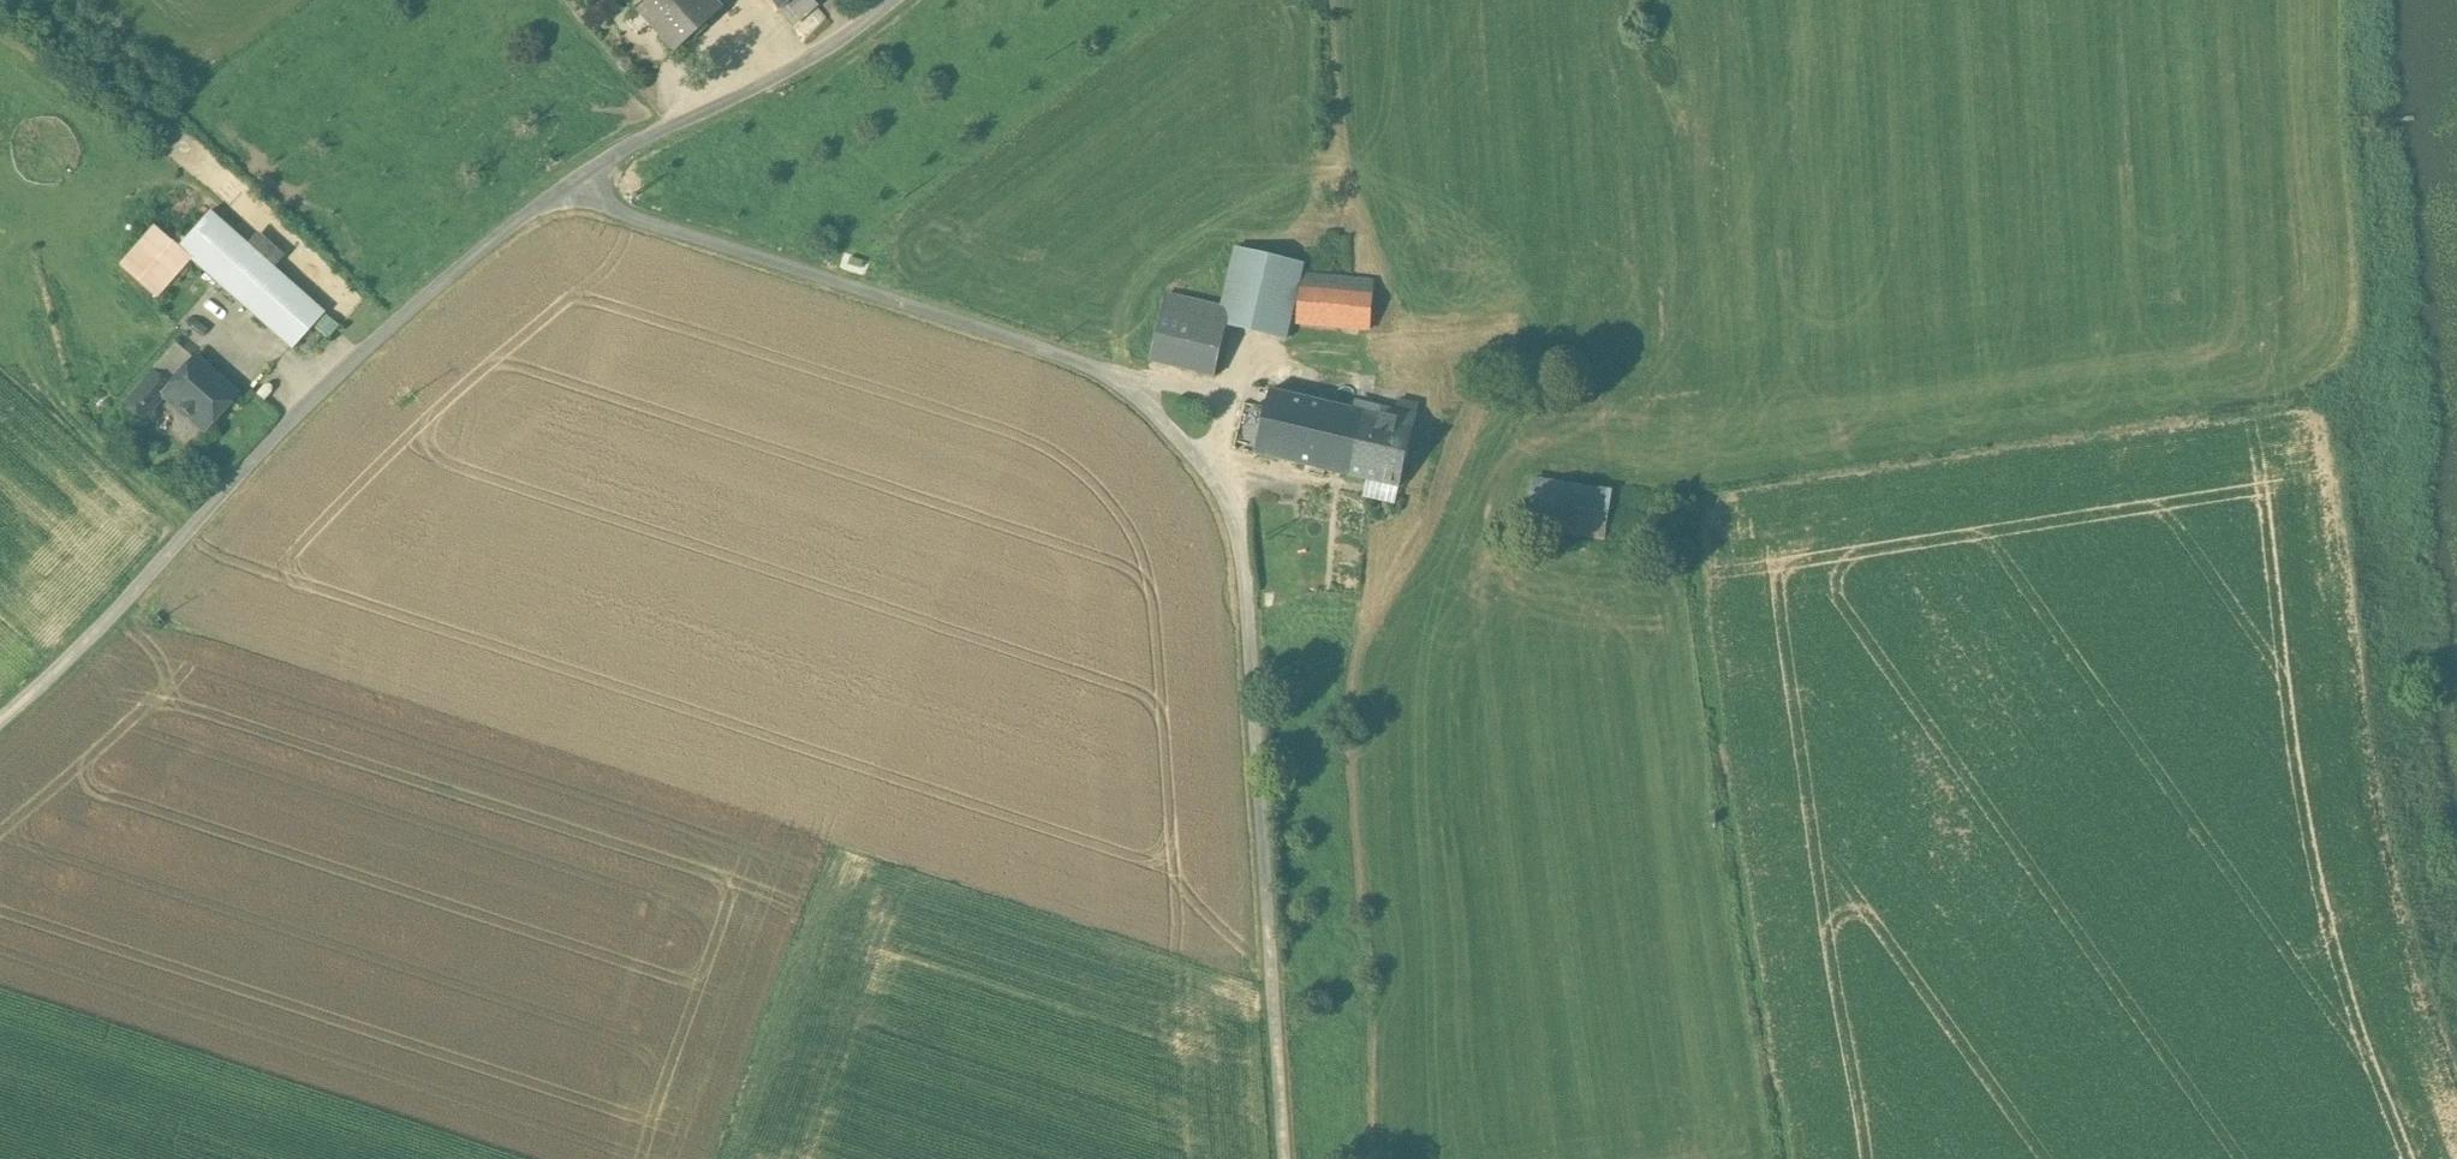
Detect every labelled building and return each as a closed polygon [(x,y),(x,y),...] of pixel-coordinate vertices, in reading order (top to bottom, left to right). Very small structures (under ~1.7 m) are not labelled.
[(642,6),(664,30),(659,34),(674,51),(719,11),(718,10),(710,0),(649,0),(642,6)] [(718,10),(730,0),(710,0),(718,10)] [(777,12),(778,10),(790,0),(767,0),(777,12)] [(778,10),(792,27),(816,6),(811,0),(790,0),(778,10)] [(324,314),(209,212),(183,242),(177,249),(190,260),(292,349),(324,314)] [(153,228),(119,266),(156,298),(190,260),(177,249),(183,242),(177,237),(171,244),(153,228)] [(1303,263),(1236,248),(1222,307),(1231,309),(1228,324),(1227,325),(1285,338),(1285,339),(1287,339),(1298,292),(1297,292),(1301,274),(1303,263)] [(1329,276),(1301,274),(1299,287),(1297,323),(1371,329),(1374,282),(1329,278),(1329,276)] [(1222,307),(1169,295),(1166,309),(1228,324),(1231,309),(1222,307)] [(1166,309),(1163,309),(1151,362),(1215,377),(1227,325),(1228,324),(1166,309)] [(236,396),(193,359),(168,387),(162,394),(163,396),(205,432),(236,396)] [(153,373),(125,405),(142,420),(163,396),(162,394),(168,387),(153,373)] [(1364,412),(1271,390),(1256,454),(1350,476),(1365,412),(1364,412)] [(1416,417),(1366,405),(1364,412),(1365,412),(1350,476),(1369,480),(1365,496),(1396,503),(1416,417)] [(1528,480),(1523,525),(1603,535),(1608,489),(1528,480)]
